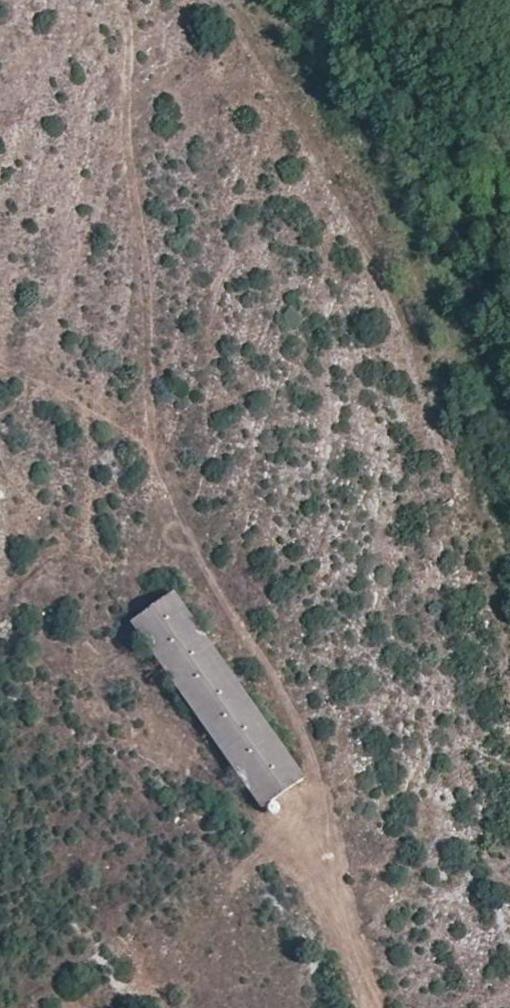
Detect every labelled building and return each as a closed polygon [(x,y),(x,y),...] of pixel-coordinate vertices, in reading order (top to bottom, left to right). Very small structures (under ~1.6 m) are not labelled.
[(302,778),(174,594),(129,626),(259,809),(302,778)]
